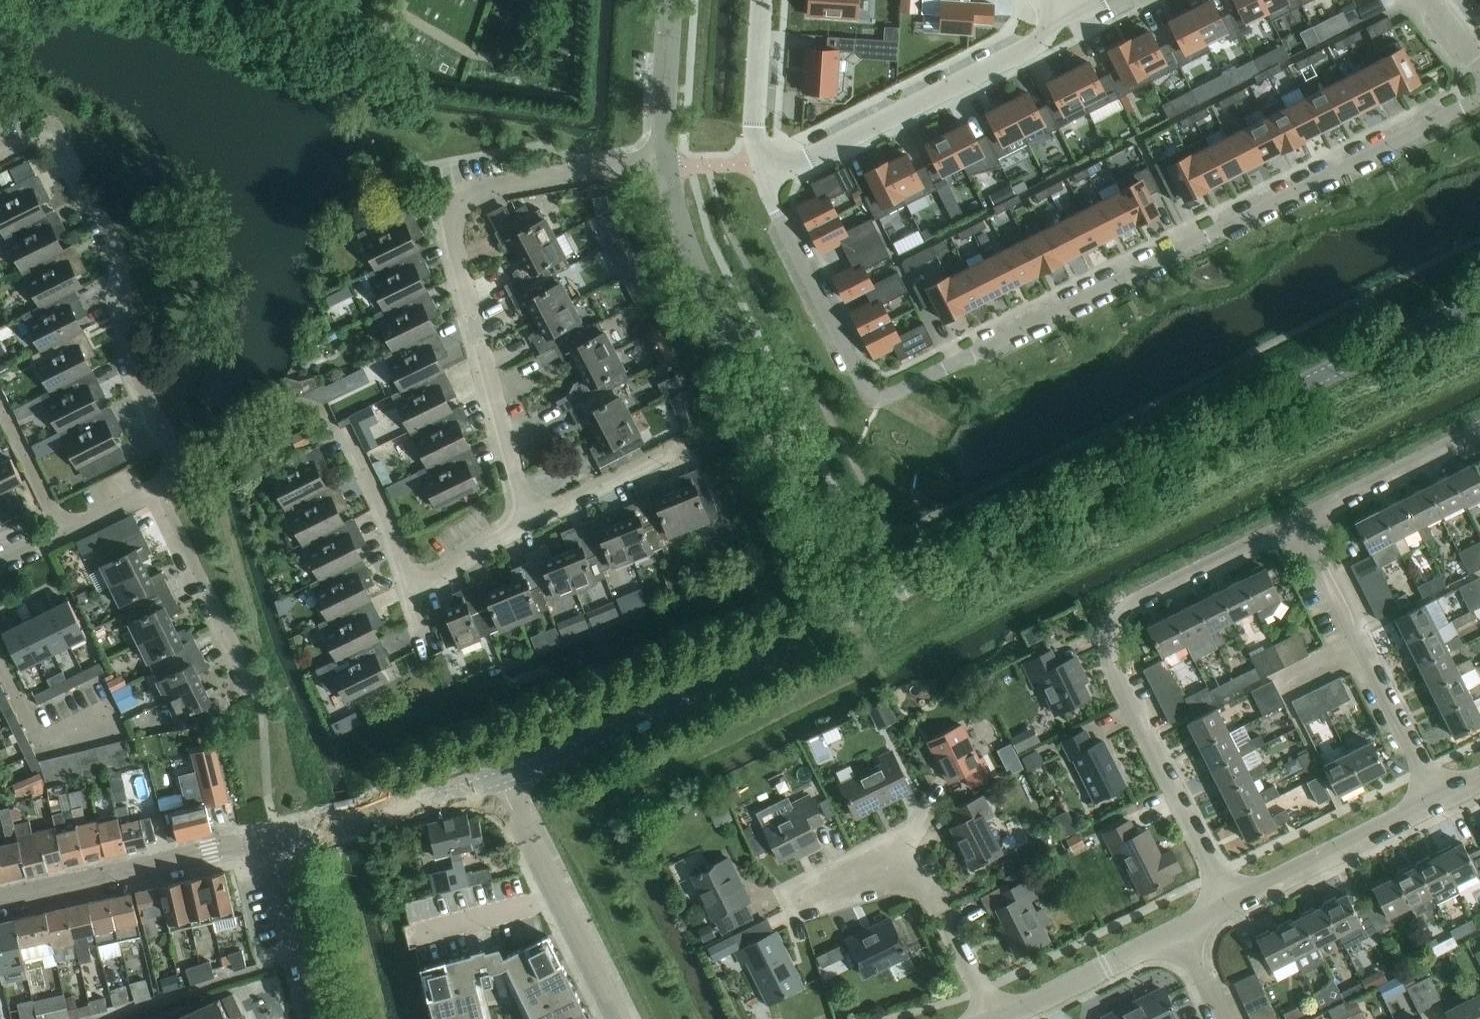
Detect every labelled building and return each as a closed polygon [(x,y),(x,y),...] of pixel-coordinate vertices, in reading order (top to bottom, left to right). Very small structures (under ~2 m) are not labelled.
[(806,15),(853,18),(855,0),(807,0),(806,15)] [(901,11),(917,12),(918,0),(902,0),(901,11)] [(993,3),(969,1),(969,0),(922,0),(921,12),(927,12),(941,13),(940,30),(971,32),(972,20),(991,22),(993,3)] [(1229,11),(1218,17),(1210,0),(1207,0),(1190,9),(1206,41),(1225,31),(1229,40),(1240,34),(1229,11)] [(1261,0),(1237,0),(1240,6),(1229,11),(1240,34),(1252,29),(1247,20),(1266,11),(1270,19),(1271,19),(1261,0)] [(1271,19),(1301,4),(1299,0),(1261,0),(1271,19)] [(1363,19),(1385,8),(1381,0),(1373,0),(1358,8),(1363,19)] [(1168,42),(1180,65),(1191,59),(1186,51),(1206,41),(1190,9),(1170,19),(1179,37),(1168,42)] [(1371,37),(1393,26),(1388,15),(1366,26),(1371,37)] [(1346,36),(1350,43),(1362,36),(1359,29),(1346,36)] [(1180,65),(1168,42),(1157,48),(1148,30),(1129,40),(1149,80),(1180,65)] [(806,48),(803,91),(835,93),(838,50),(854,51),(855,37),(827,35),(826,49),(806,48)] [(1350,43),(1346,36),(1334,42),(1337,49),(1350,43)] [(1398,39),(1377,49),(1398,90),(1418,80),(1398,39)] [(1149,80),(1129,40),(1109,49),(1118,67),(1107,73),(1119,96),(1149,80)] [(1308,55),(1311,62),(1324,56),(1320,48),(1308,55)] [(1379,100),(1398,90),(1377,49),(1376,49),(1381,58),(1363,67),(1379,100)] [(1311,62),(1308,55),(1295,61),(1299,68),(1311,62)] [(1097,78),(1088,60),(1068,70),(1088,111),(1119,96),(1107,73),(1097,78)] [(1278,62),(1266,68),(1269,75),(1282,69),(1278,62)] [(1230,84),(1242,78),(1237,67),(1225,73),(1230,84)] [(1359,109),(1379,100),(1363,67),(1343,77),(1359,109)] [(1269,75),(1266,68),(1253,74),(1257,81),(1269,75)] [(1088,111),(1068,70),(1048,80),(1057,98),(1046,103),(1058,126),(1069,121),(1065,112),(1083,103),(1088,111)] [(1340,119),(1359,109),(1343,77),(1324,87),(1340,119)] [(1177,95),(1184,110),(1213,96),(1205,81),(1177,95)] [(1247,95),(1243,87),(1230,94),(1234,101),(1247,95)] [(1321,129),(1340,119),(1324,87),(1305,97),(1321,129)] [(1007,101),(1023,133),(1043,123),(1047,132),(1058,126),(1046,103),(1036,109),(1027,91),(1007,101)] [(1234,101),(1230,94),(1218,100),(1222,107),(1234,101)] [(1301,138),(1321,129),(1305,97),(1285,106),(1301,138)] [(1285,106),(1281,98),(1262,107),(1266,116),(1282,148),(1301,138),(1285,106)] [(996,129),(986,134),(997,157),(1008,151),(1028,142),(1023,133),(1007,101),(987,111),(996,129)] [(1204,107),(1192,113),(1196,120),(1208,114),(1204,107)] [(1196,120),(1192,113),(1179,119),(1183,127),(1196,120)] [(1263,158),(1282,148),(1266,116),(1247,126),(1263,158)] [(966,122),(946,131),(963,164),(968,174),(1002,166),(997,157),(986,134),(975,139),(966,122)] [(1243,168),(1263,158),(1247,126),(1227,135),(1243,168)] [(925,165),(936,187),(948,182),(943,173),(963,164),(946,131),(927,141),(936,159),(925,165)] [(1224,177),(1243,168),(1227,135),(1208,145),(1224,177)] [(1205,187),(1224,177),(1208,145),(1203,137),(1184,146),(1205,187)] [(1185,197),(1205,187),(1184,146),(1183,147),(1187,156),(1169,165),(1165,156),(1154,162),(1165,185),(1176,179),(1185,197)] [(905,152),(886,162),(902,194),(906,203),(936,187),(925,165),(914,170),(905,152)] [(1102,168),(1098,160),(1086,167),(1089,174),(1102,168)] [(902,194),(886,162),(866,172),(875,190),(864,195),(875,218),(887,213),(882,204),(902,194)] [(836,214),(828,198),(854,185),(844,165),(811,182),(817,195),(798,205),(810,227),(836,214)] [(1141,179),(1121,189),(1137,221),(1157,211),(1148,193),(1159,188),(1147,165),(1136,171),(1141,179)] [(1089,174),(1086,167),(1073,173),(1077,180),(1089,174)] [(0,190),(0,223),(5,234),(54,210),(53,209),(44,213),(38,201),(49,196),(48,195),(44,197),(42,193),(44,191),(35,173),(0,190)] [(1047,186),(1050,193),(1063,187),(1059,180),(1047,186)] [(1050,193),(1047,186),(1034,192),(1038,200),(1050,193)] [(1118,231),(1137,221),(1121,189),(1102,199),(1118,231)] [(1005,199),(1009,206),(1021,200),(1018,193),(1005,199)] [(1009,206),(1005,199),(993,206),(996,213),(1009,206)] [(1099,241),(1118,231),(1102,199),(1082,208),(1099,241)] [(530,212),(525,203),(515,209),(519,218),(494,231),(504,250),(516,244),(520,253),(554,235),(540,207),(530,212)] [(960,207),(949,213),(953,220),(964,215),(960,207)] [(419,231),(417,226),(408,208),(390,217),(356,232),(375,270),(417,249),(411,236),(421,231),(420,230),(419,231)] [(1079,250),(1099,241),(1082,208),(1063,218),(1079,250)] [(54,210),(5,234),(23,270),(72,246),(71,244),(62,249),(56,237),(67,232),(66,231),(62,233),(60,228),(63,227),(54,210)] [(836,214),(810,227),(821,250),(840,241),(846,253),(880,236),(870,217),(844,230),(836,214)] [(1060,260),(1079,250),(1063,218),(1044,228),(1060,260)] [(969,225),(973,232),(985,226),(982,219),(969,225)] [(973,232),(969,225),(957,232),(960,239),(973,232)] [(1024,238),(1041,270),(1060,260),(1044,228),(1024,238)] [(524,288),(555,271),(569,264),(554,235),(520,253),(526,263),(514,269),(524,288)] [(880,236),(846,253),(852,265),(834,275),(845,298),(864,289),(898,272),(897,270),(871,283),(864,268),(890,255),(880,236)] [(947,246),(944,238),(931,245),(935,252),(947,246)] [(1021,280),(1041,270),(1024,238),(1005,247),(1021,280)] [(72,246),(23,270),(41,306),(73,290),(81,285),(74,273),(85,268),(84,266),(80,268),(78,264),(80,263),(72,246)] [(1002,289),(1021,280),(1005,247),(986,257),(1002,289)] [(385,309),(425,289),(419,276),(429,271),(429,270),(427,271),(417,249),(375,270),(360,277),(365,288),(372,284),(385,309)] [(983,299),(1002,289),(986,257),(966,267),(983,299)] [(963,309),(983,299),(966,267),(947,277),(963,309)] [(536,317),(570,300),(555,271),(524,288),(510,295),(520,314),(531,308),(536,317)] [(8,290),(0,272),(0,294),(8,290)] [(898,272),(864,289),(870,300),(851,310),(863,333),(889,319),(881,303),(907,290),(898,272)] [(943,319),(963,309),(947,277),(928,286),(923,278),(912,283),(924,306),(934,301),(943,319)] [(348,285),(337,290),(341,299),(352,294),(348,285)] [(436,311),(434,307),(425,289),(385,309),(375,313),(393,348),(433,329),(427,317),(438,312),(437,311),(436,311)] [(41,306),(24,314),(42,350),(82,330),(75,317),(86,312),(85,311),(81,313),(79,308),(81,307),(73,290),(41,306)] [(540,352),(554,345),(585,329),(570,300),(536,317),(541,327),(530,333),(540,352)] [(889,319),(863,333),(874,355),(893,346),(899,359),(933,342),(923,322),(897,335),(889,319)] [(580,367),(614,349),(600,321),(585,329),(554,345),(564,363),(575,357),(580,367)] [(665,359),(673,355),(659,327),(650,331),(665,359)] [(444,352),(442,347),(433,329),(393,348),(385,352),(403,388),(442,369),(436,357),(446,352),(446,351),(444,352)] [(42,350),(33,354),(51,390),(91,371),(84,357),(95,352),(94,351),(90,353),(88,348),(90,347),(82,330),(42,350)] [(584,402),(615,385),(630,378),(614,349),(580,367),(585,376),(574,382),(584,401),(584,402)] [(442,369),(403,388),(391,394),(409,430),(451,410),(450,409),(445,398),(455,393),(455,391),(453,392),(442,369)] [(51,390),(42,395),(60,429),(58,430),(58,431),(65,428),(109,406),(108,405),(99,409),(93,398),(104,392),(103,391),(99,393),(97,389),(99,388),(91,371),(51,390)] [(663,395),(682,385),(677,374),(658,384),(663,395)] [(338,376),(321,384),(327,397),(344,388),(338,376)] [(630,413),(615,385),(584,402),(584,401),(570,409),(580,428),(591,422),(596,431),(630,413)] [(681,423),(697,418),(687,391),(671,397),(681,423)] [(379,405),(354,416),(362,434),(387,422),(379,405)] [(471,428),(468,424),(459,405),(450,409),(451,410),(409,430),(427,466),(468,446),(462,434),(473,428),(472,427),(471,428)] [(117,429),(115,424),(117,423),(109,406),(65,428),(70,438),(65,440),(78,466),(118,446),(111,433),(121,428),(121,427),(117,429)] [(599,466),(645,442),(636,425),(630,413),(596,431),(601,441),(589,447),(599,466)] [(341,426),(342,426),(353,421),(350,415),(339,420),(341,426)] [(297,450),(312,442),(306,430),(291,438),(297,450)] [(325,486),(319,474),(328,469),(316,445),(264,471),(273,489),(282,507),(334,482),(334,481),(325,486)] [(479,468),(477,464),(468,446),(427,466),(418,471),(429,488),(437,506),(477,487),(471,474),(481,469),(481,468),(479,468)] [(395,447),(385,450),(393,473),(402,471),(395,447)] [(104,472),(120,466),(115,454),(99,461),(104,472)] [(11,457),(0,462),(0,492),(12,517),(25,510),(12,485),(22,480),(11,457)] [(385,485),(386,484),(393,481),(382,458),(374,463),(385,485)] [(1469,500),(1479,495),(1479,477),(1473,463),(1448,475),(1462,504),(1469,500)] [(688,526),(701,522),(719,514),(700,466),(680,474),(685,486),(674,490),(688,526)] [(410,475),(386,486),(392,499),(416,487),(410,475)] [(1440,515),(1462,504),(1448,475),(1426,486),(1440,515)] [(345,504),(343,500),(334,482),(282,507),(301,543),(352,518),(351,517),(342,521),(337,510),(347,505),(347,503),(345,504)] [(665,494),(660,482),(640,491),(643,498),(659,538),(688,526),(674,490),(665,494)] [(1424,541),(1433,537),(1426,522),(1440,515),(1426,486),(1403,498),(1417,527),(1424,541)] [(1,522),(12,517),(0,492),(0,521),(1,522)] [(662,546),(659,538),(643,498),(624,506),(628,517),(618,522),(632,557),(662,546)] [(1401,553),(1410,549),(1403,534),(1417,527),(1403,498),(1380,509),(1401,553)] [(1356,521),(1372,554),(1378,566),(1379,565),(1401,553),(1380,509),(1356,521)] [(608,525),(604,514),(583,522),(586,529),(602,569),(603,569),(632,557),(618,522),(608,525)] [(363,540),(361,536),(352,518),(301,543),(318,577),(328,572),(360,557),(354,546),(365,541),(364,539),(363,540)] [(109,526),(96,532),(101,544),(115,537),(109,526)] [(602,569),(586,529),(567,537),(572,549),(561,553),(575,589),(606,577),(603,569),(602,569)] [(111,583),(145,566),(140,557),(152,551),(142,532),(97,555),(111,583)] [(1476,569),(1479,567),(1479,540),(1458,552),(1469,573),(1476,569)] [(552,557),(547,545),(527,553),(530,561),(546,600),(575,589),(561,553),(552,557)] [(1351,564),(1351,566),(1358,579),(1380,568),(1379,565),(1378,566),(1372,554),(1351,564)] [(371,581),(369,576),(360,557),(328,572),(318,577),(309,582),(327,618),(367,598),(363,586),(373,581),(373,580),(371,581)] [(549,608),(546,600),(530,561),(511,568),(516,580),(504,585),(518,621),(549,608)] [(1252,573),(1242,578),(1256,607),(1256,608),(1261,618),(1272,613),(1281,600),(1279,596),(1280,596),(1265,567),(1262,568),(1260,564),(1250,569),(1252,573)] [(150,576),(145,566),(111,583),(125,612),(171,590),(161,571),(150,576)] [(1363,589),(1385,578),(1380,568),(1358,579),(1363,589)] [(1422,597),(1446,585),(1441,574),(1417,585),(1422,597)] [(496,588),(491,576),(470,585),(489,632),(518,621),(504,585),(496,588)] [(1474,608),(1479,605),(1479,576),(1458,587),(1470,610),(1474,608)] [(1232,619),(1256,608),(1256,607),(1242,578),(1218,590),(1232,619)] [(1368,599),(1390,588),(1385,578),(1363,589),(1368,599)] [(629,583),(633,598),(647,594),(642,579),(629,583)] [(276,596),(289,592),(286,583),(273,587),(276,596)] [(489,632),(470,585),(452,592),(456,604),(445,609),(447,612),(436,617),(447,645),(458,640),(460,644),(489,632)] [(1373,609),(1395,597),(1390,588),(1368,599),(1373,609)] [(139,641),(173,624),(169,615),(181,610),(171,590),(125,612),(139,641)] [(1216,646),(1225,642),(1217,627),(1232,619),(1218,590),(1194,602),(1208,632),(1216,646)] [(1378,618),(1395,609),(1400,607),(1395,597),(1373,609),(1378,618)] [(377,622),(375,618),(367,598),(327,618),(318,622),(336,657),(377,637),(371,626),(382,621),(381,620),(377,622)] [(70,644),(86,636),(77,617),(68,599),(52,607),(70,644)] [(1193,658),(1202,653),(1195,639),(1208,632),(1194,602),(1172,613),(1186,643),(1193,658)] [(1403,633),(1407,641),(1437,626),(1425,603),(1414,609),(1396,618),(1391,620),(1398,635),(1403,633)] [(53,652),(70,644),(52,607),(35,615),(53,652)] [(1148,625),(1164,658),(1168,667),(1180,661),(1174,649),(1186,643),(1172,613),(1148,625)] [(37,660),(53,652),(35,615),(19,623),(37,660)] [(21,668),(37,660),(19,623),(2,631),(11,649),(21,668)] [(179,635),(173,624),(139,641),(153,671),(199,648),(190,629),(179,635)] [(555,626),(543,631),(547,642),(560,637),(555,626)] [(1444,640),(1437,626),(1407,641),(1419,665),(1448,650),(1463,643),(1458,633),(1444,640)] [(1285,665),(1308,653),(1297,631),(1274,643),(1285,665)] [(388,661),(386,657),(377,637),(336,657),(315,668),(326,690),(339,683),(347,699),(386,679),(380,667),(391,662),(390,660),(388,661)] [(1261,676),(1269,672),(1285,665),(1274,643),(1250,655),(1256,666),(1261,676)] [(167,699),(202,682),(197,673),(209,667),(199,648),(153,671),(167,699)] [(1057,665),(1050,650),(1034,658),(1025,662),(1037,685),(1041,683),(1055,712),(1088,696),(1077,673),(1082,671),(1075,656),(1057,665)] [(1455,664),(1448,650),(1419,665),(1431,688),(1474,666),(1469,657),(1455,664)] [(1164,658),(1143,668),(1150,683),(1171,673),(1168,667),(1164,658)] [(87,679),(102,672),(104,671),(100,663),(83,671),(87,679)] [(130,701),(148,695),(137,663),(119,669),(130,701)] [(1237,688),(1261,676),(1256,666),(1232,678),(1237,688)] [(1471,697),(1479,692),(1479,679),(1474,666),(1431,688),(1442,711),(1471,697)] [(71,687),(87,679),(83,671),(67,679),(71,687)] [(1155,692),(1176,683),(1171,673),(1150,683),(1155,692)] [(1327,709),(1332,707),(1350,698),(1339,676),(1316,688),(1327,709)] [(1214,700),(1237,688),(1232,678),(1209,689),(1214,700)] [(54,695),(71,687),(67,679),(50,687),(54,695)] [(1263,714),(1284,703),(1272,679),(1251,690),(1263,714)] [(207,692),(202,682),(167,699),(181,729),(228,706),(227,705),(230,704),(225,694),(222,695),(218,686),(207,692)] [(1160,702),(1181,693),(1176,683),(1155,692),(1160,702)] [(11,703),(3,686),(0,688),(0,702),(2,707),(11,703)] [(39,703),(54,695),(50,687),(35,695),(39,703)] [(1302,722),(1327,709),(1316,688),(1292,700),(1302,722)] [(1165,712),(1186,702),(1181,693),(1160,702),(1165,712)] [(1473,702),(1471,697),(1442,711),(1455,735),(1479,722),(1479,711),(1478,712),(1473,702)] [(1170,723),(1187,714),(1190,712),(1186,702),(1165,712),(1170,723)] [(19,719),(11,703),(2,707),(10,723),(19,719)] [(1200,745),(1228,731),(1216,707),(1188,722),(1200,745)] [(847,715),(835,722),(846,742),(859,735),(847,715)] [(18,740),(27,735),(19,719),(10,723),(18,740)] [(979,759),(962,724),(928,741),(948,781),(964,773),(970,785),(992,774),(983,757),(979,759)] [(1093,745),(1085,729),(1062,741),(1070,758),(1073,757),(1094,799),(1107,793),(1125,784),(1103,740),(1093,745)] [(1235,745),(1228,731),(1200,745),(1211,769),(1255,747),(1264,742),(1260,734),(1251,738),(1250,738),(1235,745)] [(26,756),(35,751),(27,735),(18,740),(26,756)] [(125,740),(113,743),(120,769),(131,766),(125,740)] [(1362,781),(1386,769),(1371,740),(1347,752),(1362,781)] [(108,772),(120,769),(113,743),(102,745),(108,772)] [(96,774),(108,772),(102,745),(90,748),(96,774)] [(1306,770),(1315,765),(1305,746),(1296,751),(1306,770)] [(186,806),(161,812),(168,840),(211,830),(205,802),(226,797),(214,747),(193,752),(198,771),(179,775),(186,806)] [(1223,792),(1252,777),(1267,770),(1255,747),(1211,769),(1223,792)] [(84,777),(96,774),(90,748),(78,751),(84,777)] [(1038,748),(1022,756),(1028,768),(1044,760),(1038,748)] [(856,815),(910,788),(901,771),(891,749),(879,755),(883,763),(841,783),(847,797),(856,815)] [(35,772),(43,768),(39,760),(35,751),(26,756),(35,772)] [(72,780),(84,777),(78,751),(65,754),(72,780)] [(1338,793),(1362,781),(1347,752),(1324,764),(1338,793)] [(60,783),(72,780),(65,754),(54,756),(60,783)] [(47,786),(60,783),(54,756),(39,760),(43,768),(47,786)] [(17,794),(44,782),(40,771),(12,783),(17,794)] [(1311,796),(1326,789),(1319,774),(1304,782),(1311,796)] [(1259,791),(1252,777),(1223,792),(1234,815),(1264,800),(1278,792),(1274,784),(1259,791)] [(136,779),(124,782),(128,796),(140,793),(136,779)] [(85,820),(82,805),(85,805),(81,788),(68,791),(77,827),(85,860),(106,855),(97,820),(97,817),(85,820)] [(805,851),(819,844),(810,826),(821,820),(812,802),(809,794),(791,803),(794,809),(763,825),(770,839),(780,858),(802,846),(805,851)] [(971,867),(989,857),(1002,851),(985,819),(993,815),(983,795),(952,811),(959,823),(956,825),(961,834),(956,836),(971,867)] [(1271,815),(1264,800),(1234,815),(1247,839),(1290,817),(1285,808),(1271,815)] [(126,804),(115,807),(117,815),(127,850),(147,845),(146,841),(156,839),(150,816),(130,820),(126,804)] [(9,806),(0,808),(0,812),(7,842),(0,843),(0,852),(6,879),(26,874),(14,823),(13,816),(12,816),(9,806)] [(63,811),(53,814),(56,825),(65,865),(85,860),(77,827),(72,809),(63,811)] [(469,820),(467,813),(452,816),(460,850),(475,846),(477,856),(487,854),(478,818),(469,820)] [(106,855),(127,850),(117,815),(97,820),(106,855)] [(18,820),(16,816),(13,816),(14,823),(26,874),(65,865),(56,825),(32,830),(29,819),(24,820),(24,819),(18,820)] [(462,856),(460,850),(452,816),(428,822),(432,841),(436,855),(451,851),(454,866),(430,872),(436,893),(460,887),(456,874),(465,871),(464,871),(461,856),(462,856)] [(1137,834),(1130,820),(1103,833),(1113,854),(1120,850),(1132,876),(1141,892),(1171,877),(1169,873),(1180,868),(1171,849),(1160,854),(1147,828),(1137,834)] [(1439,850),(1440,852),(1452,875),(1455,882),(1475,872),(1479,880),(1479,879),(1479,848),(1479,847),(1468,853),(1462,841),(1454,846),(1452,843),(1439,850)] [(1430,855),(1416,861),(1418,864),(1437,903),(1458,892),(1454,882),(1455,882),(1452,875),(1440,852),(1431,857),(1430,855)] [(713,917),(732,908),(750,900),(728,857),(710,866),(692,874),(713,917)] [(1408,866),(1395,872),(1396,875),(1410,904),(1432,893),(1437,903),(1418,864),(1409,868),(1408,866)] [(492,878),(489,867),(471,871),(470,870),(465,871),(456,874),(460,887),(468,885),(488,880),(488,879),(492,878)] [(236,923),(234,915),(235,915),(225,870),(180,880),(191,925),(213,920),(215,931),(234,926),(236,923)] [(1410,904),(1396,875),(1386,880),(1385,877),(1371,884),(1378,898),(1368,904),(1380,928),(1392,922),(1388,915),(1410,904)] [(1035,911),(1030,900),(1037,896),(1029,879),(1000,893),(1006,904),(997,908),(1012,938),(1008,939),(1016,955),(1049,939),(1042,926),(1050,922),(1043,907),(1035,911)] [(191,925),(180,880),(160,885),(159,885),(158,885),(165,914),(166,914),(170,930),(191,925)] [(157,885),(136,890),(141,910),(143,919),(146,934),(158,931),(155,916),(165,914),(158,885),(157,885)] [(946,890),(952,902),(964,897),(958,885),(946,890)] [(109,897),(118,938),(140,933),(135,910),(131,892),(109,897)] [(1337,894),(1324,901),(1325,903),(1340,933),(1360,923),(1366,935),(1380,928),(1368,904),(1355,910),(1347,893),(1339,897),(1337,894)] [(109,897),(87,902),(93,929),(96,943),(98,943),(118,938),(109,897)] [(87,902),(66,906),(77,956),(78,960),(90,958),(88,945),(96,943),(93,929),(87,902)] [(1314,906),(1301,912),(1302,915),(1317,944),(1340,933),(1325,903),(1316,908),(1314,906)] [(57,960),(77,956),(66,906),(45,911),(55,953),(57,960)] [(45,911),(14,918),(24,959),(55,953),(45,911)] [(1292,917),(1279,923),(1280,926),(1295,955),(1303,971),(1325,960),(1317,945),(1317,944),(1302,915),(1294,919),(1292,917)] [(28,977),(25,964),(24,959),(14,918),(0,921),(0,974),(2,983),(28,977)] [(1455,938),(1477,926),(1473,918),(1450,929),(1453,934),(1455,938)] [(862,930),(846,938),(864,974),(907,953),(892,922),(891,923),(864,936),(862,930)] [(1295,955),(1280,926),(1270,931),(1269,929),(1255,935),(1271,967),(1295,955)] [(800,986),(773,932),(736,952),(741,963),(749,959),(760,982),(769,1000),(753,1008),(754,1009),(800,986)] [(740,947),(733,933),(706,947),(713,960),(740,947)] [(420,966),(424,984),(431,982),(434,993),(427,994),(428,997),(432,1013),(439,1011),(441,1018),(486,1018),(475,975),(481,974),(483,984),(493,982),(490,971),(501,968),(506,966),(533,1018),(590,1018),(588,1015),(582,1005),(574,987),(569,978),(562,963),(561,960),(556,950),(548,934),(545,935),(524,946),(503,956),(501,952),(486,955),(485,948),(471,951),(471,953),(445,960),(445,959),(420,966)] [(1435,954),(1457,943),(1455,938),(1453,934),(1431,945),(1435,954)] [(234,970),(246,966),(242,949),(228,953),(234,970)] [(827,950),(816,955),(821,966),(832,960),(827,950)] [(117,960),(119,973),(132,971),(130,958),(117,960)] [(204,979),(215,976),(209,960),(199,963),(204,979)] [(191,984),(204,979),(199,963),(186,967),(191,984)] [(34,995),(42,993),(36,968),(27,970),(34,995)] [(159,992),(180,985),(176,972),(156,978),(159,992)] [(1260,982),(1256,972),(1234,982),(1239,992),(1260,982)] [(1431,1005),(1442,1000),(1430,975),(1419,980),(1431,1005)] [(135,1001),(151,996),(145,978),(130,982),(135,1001)] [(1345,999),(1368,988),(1363,979),(1340,990),(1342,993),(1345,999)] [(1419,1011),(1431,1005),(1419,980),(1406,986),(1419,1011)] [(1265,993),(1260,982),(1239,992),(1243,1003),(1265,993)] [(1342,993),(1340,990),(1337,985),(1316,995),(1320,1004),(1342,993)] [(114,1005),(130,1001),(126,988),(111,992),(114,1005)] [(1179,1018),(1164,989),(1103,1018),(1177,1018),(1179,1018)] [(1470,997),(1479,1018),(1479,992),(1470,997)] [(33,1000),(38,1018),(70,1018),(68,1008),(64,993),(63,993),(33,1000)] [(221,998),(231,1018),(242,1014),(232,993),(221,998)] [(1248,1013),(1270,1003),(1265,993),(1243,1003),(1248,1013)] [(1360,994),(1336,1003),(1342,1017),(1365,1008),(1360,994)] [(92,1013),(108,1008),(104,995),(88,1000),(89,1003),(92,1013)] [(219,997),(203,1005),(202,1005),(173,1018),(229,1018),(219,997)] [(1314,997),(1298,1005),(1303,1014),(1319,1006),(1314,997)] [(1470,997),(1446,1009),(1451,1018),(1479,1018),(1470,997)] [(33,1000),(33,999),(18,1002),(22,1018),(38,1018),(33,1000)] [(92,1013),(89,1003),(68,1008),(70,1018),(72,1018),(92,1013)] [(1275,1013),(1270,1003),(1248,1013),(1251,1018),(1262,1018),(1275,1013)] [(1350,1015),(1352,1018),(1366,1018),(1362,1009),(1350,1015)]
